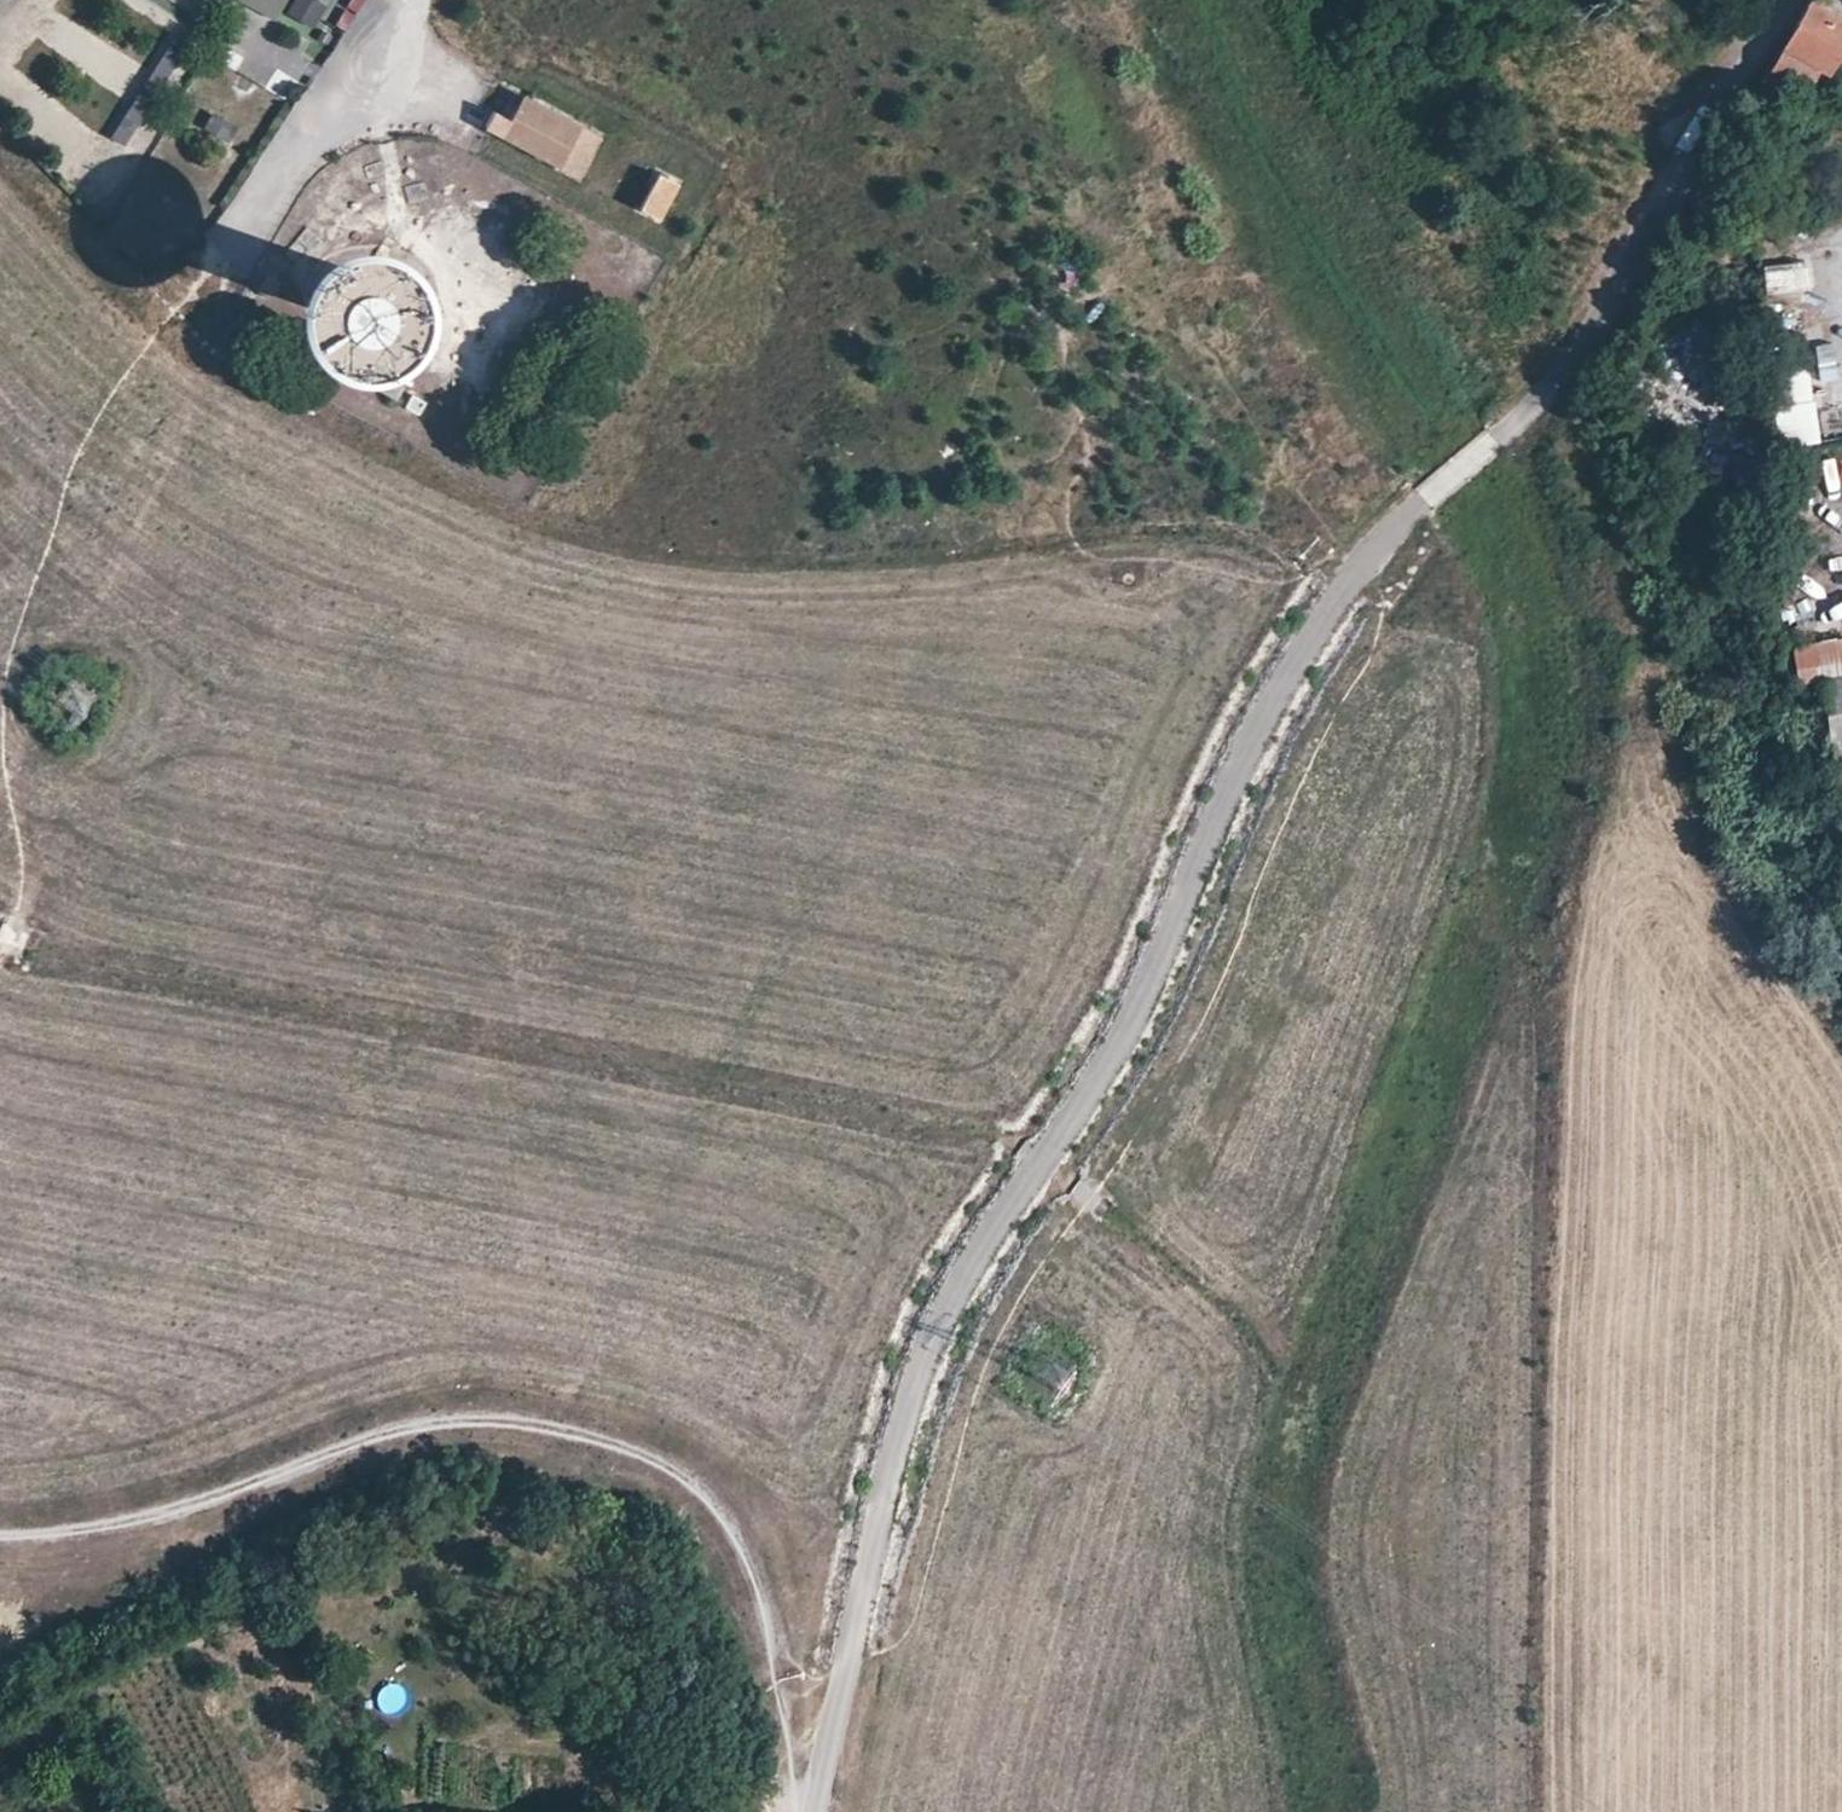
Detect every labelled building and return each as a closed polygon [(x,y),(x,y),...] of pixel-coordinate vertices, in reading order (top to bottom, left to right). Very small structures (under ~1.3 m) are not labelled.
[(275,16),(282,0),(248,0),(247,4),(275,16)] [(288,18),(317,26),(324,0),(294,0),(288,18)] [(1770,66),(1804,86),(1818,67),(1827,72),(1841,46),(1841,19),(1809,1),(1770,66)] [(493,116),(485,131),(578,179),(599,140),(521,100),(509,124),(493,116)] [(420,106),(404,109),(406,118),(421,115),(420,106)] [(133,150),(146,122),(128,114),(116,142),(133,150)] [(380,160),(364,164),(367,176),(383,171),(380,160)] [(659,220),(677,185),(658,175),(640,211),(659,220)] [(423,180),(404,185),(408,201),(426,196),(423,180)] [(321,238),(306,225),(286,250),(300,263),(321,238)] [(1774,333),(1827,327),(1823,299),(1813,300),(1806,257),(1762,263),(1774,333)] [(279,280),(270,272),(257,288),(265,295),(279,280)] [(338,302),(342,307),(346,310),(351,312),(357,312),(362,310),(366,306),(369,302),(370,296),(370,291),(368,286),(364,282),(359,279),(353,279),(348,280),(343,282),(339,286),(337,292),(337,297),(338,302)] [(250,295),(246,291),(236,302),(240,306),(250,295)] [(1774,449),(1825,441),(1817,384),(1836,381),(1827,327),(1774,333),(1775,397),(1776,422),(1774,449)] [(1790,643),(1795,680),(1821,677),(1833,766),(1841,764),(1841,634),(1790,643)]
